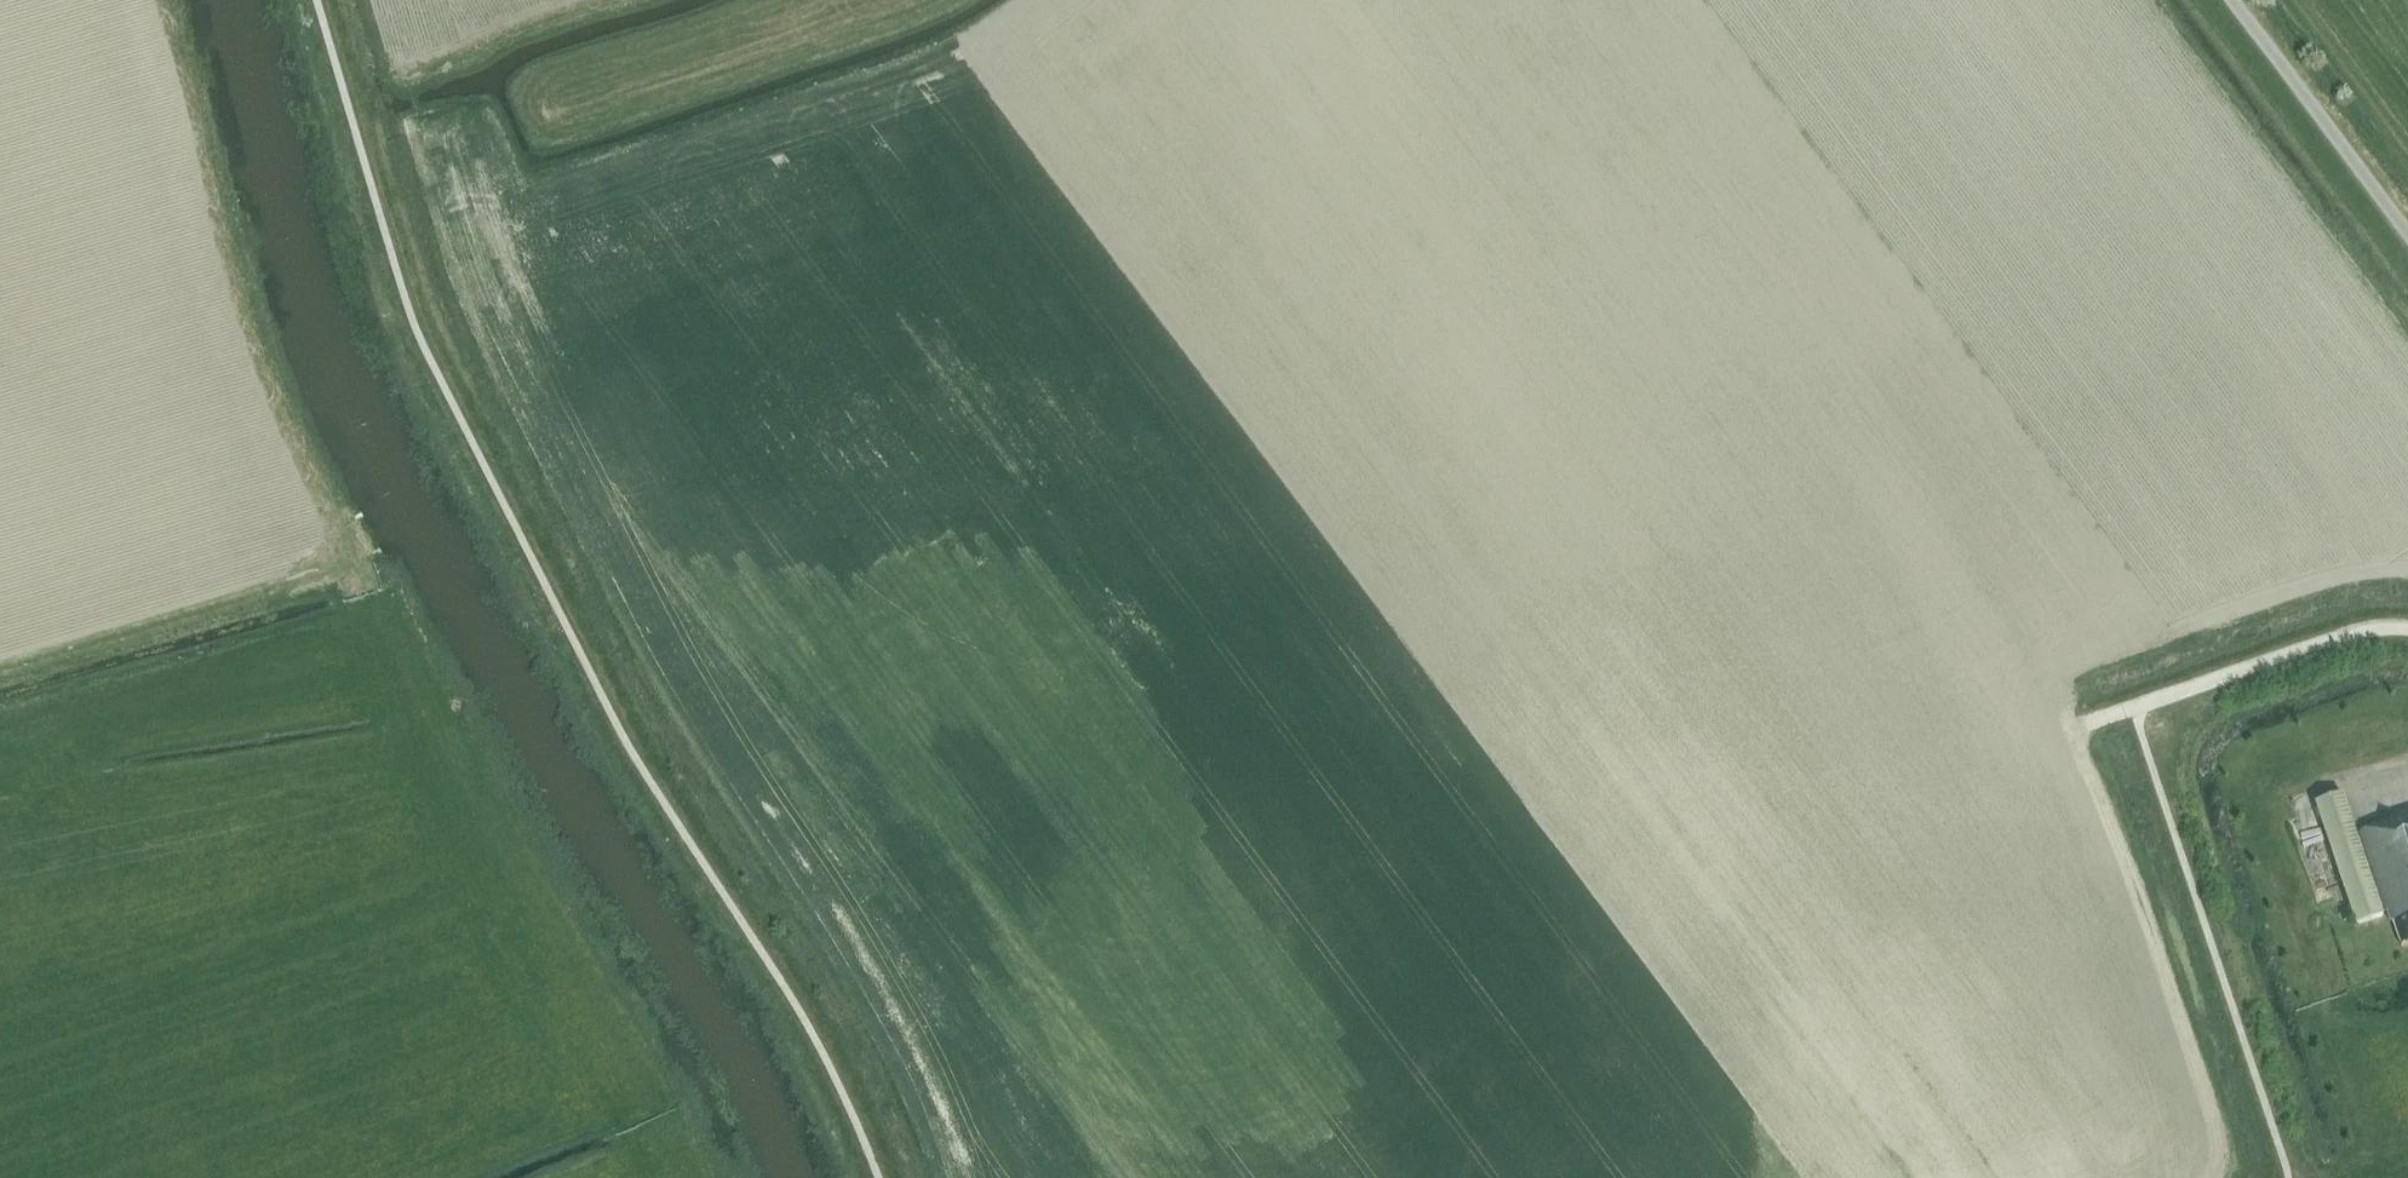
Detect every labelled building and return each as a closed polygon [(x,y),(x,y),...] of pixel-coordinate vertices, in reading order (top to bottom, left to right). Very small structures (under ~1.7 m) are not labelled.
[(2343,794),(2321,802),(2315,804),(2356,925),(2384,916),(2343,794)] [(2360,831),(2391,922),(2393,921),(2402,946),(2407,944),(2407,815),(2360,831)]
